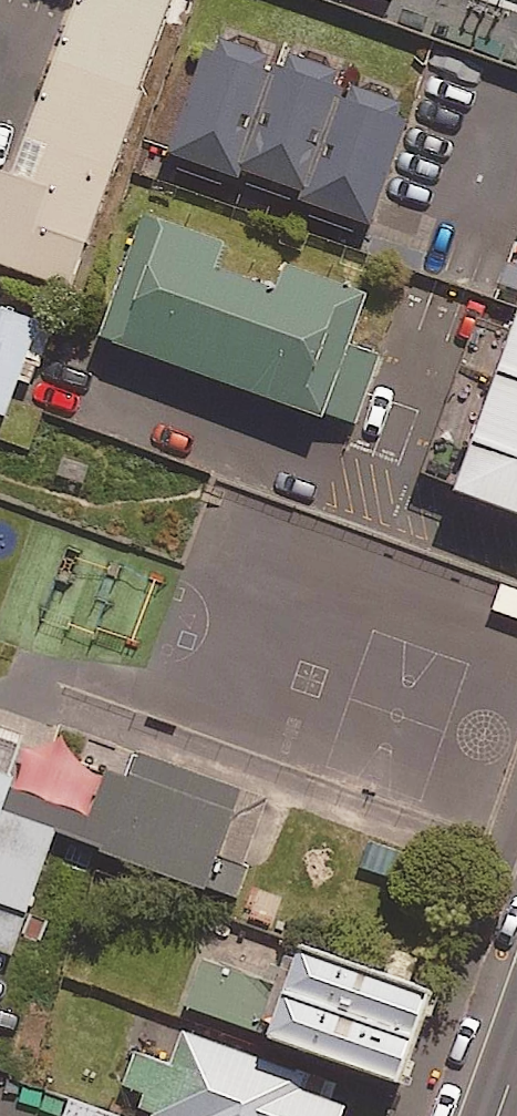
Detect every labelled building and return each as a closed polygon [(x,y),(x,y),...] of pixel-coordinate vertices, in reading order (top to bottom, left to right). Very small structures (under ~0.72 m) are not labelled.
[(92,278),(200,0),(96,0),(35,158),(0,145),(0,242),(92,278)] [(421,126),(208,44),(170,142),(382,224),(421,126)] [(242,227),(178,202),(129,328),(372,422),(400,349),(360,333),(380,281),(298,249),(284,283),(228,261),(242,227)] [(0,296),(0,413),(9,416),(47,313),(0,296)] [(469,480),(516,499),(516,358),(469,480)] [(37,944),(109,743),(0,703),(0,931),(37,944)] [(290,990),(203,959),(187,1006),(408,1083),(438,996),(304,949),(290,990)] [(186,1032),(173,1069),(136,1056),(116,1111),(129,1115),(345,1115),(348,1108),(328,1101),(333,1087),(186,1032)] [(0,1098),(0,1115),(9,1115),(14,1103),(0,1098)] [(70,1101),(65,1115),(112,1115),(70,1101)]
